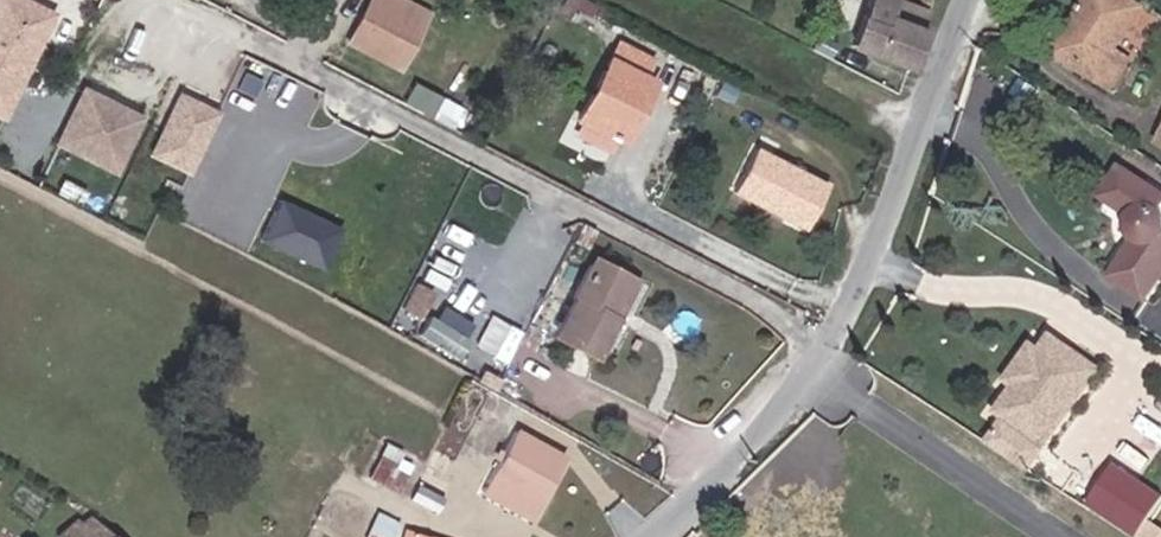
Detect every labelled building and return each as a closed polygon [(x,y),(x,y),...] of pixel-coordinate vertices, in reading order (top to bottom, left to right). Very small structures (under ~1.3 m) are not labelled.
[(40,45),(29,39),(43,11),(22,0),(0,0),(0,100),(8,84),(19,89),(40,45)] [(430,14),(403,0),(374,0),(352,42),(401,68),(430,14)] [(904,66),(923,14),(890,2),(891,0),(865,0),(849,44),(904,66)] [(1073,22),(1083,27),(1065,56),(1094,74),(1090,80),(1111,94),(1132,61),(1116,52),(1141,12),(1122,0),(1087,0),(1073,22)] [(40,45),(54,16),(43,11),(29,39),(40,45)] [(1083,27),(1073,22),(1052,56),(1090,80),(1094,74),(1065,56),(1083,27)] [(583,111),(627,133),(655,77),(644,71),(649,59),(617,42),(583,111)] [(19,89),(8,84),(0,100),(0,115),(5,118),(19,89)] [(117,171),(142,119),(86,92),(61,143),(117,171)] [(218,112),(181,94),(153,152),(190,170),(218,112)] [(621,145),(627,133),(583,111),(577,123),(621,145)] [(807,226),(830,184),(759,146),(736,189),(807,226)] [(1123,173),(1102,203),(1126,220),(1125,223),(1125,230),(1126,237),(1129,243),(1134,248),(1113,280),(1146,302),(1160,280),(1160,198),(1123,173)] [(321,267),(341,224),(275,193),(254,236),(321,267)] [(610,312),(629,273),(594,255),(575,292),(581,295),(560,336),(596,354),(616,315),(610,312)] [(416,312),(428,289),(413,281),(401,304),(416,312)] [(1047,477),(1118,371),(1085,348),(1060,345),(1053,356),(1038,356),(1026,374),(1032,388),(995,443),(1047,477)] [(532,520),(567,455),(517,428),(482,494),(532,520)] [(1125,473),(1106,461),(1095,476),(1114,489),(1125,473)] [(833,463),(783,520),(800,536),(877,536),(893,521),(833,463)]
